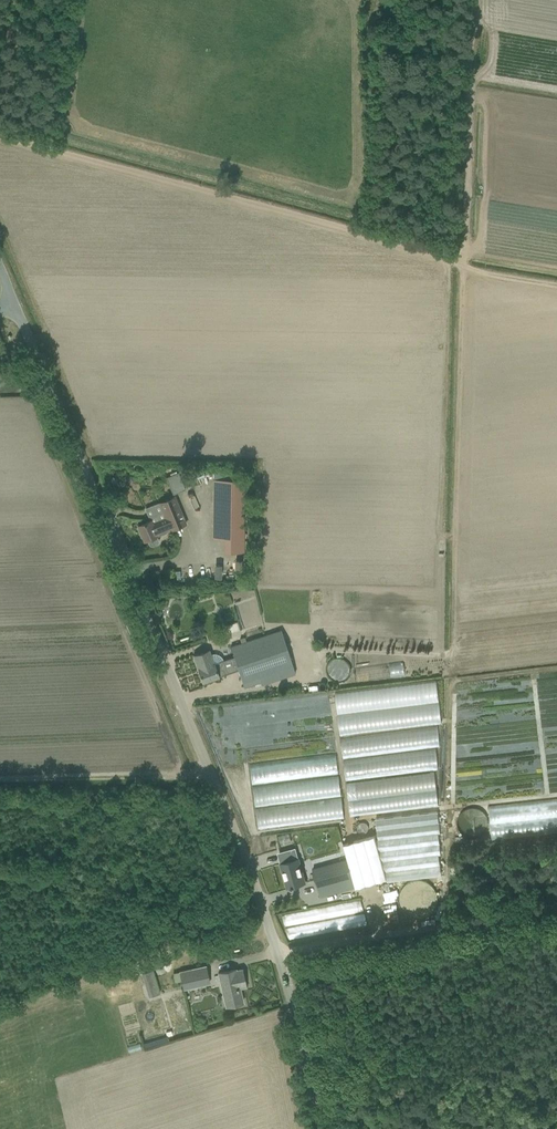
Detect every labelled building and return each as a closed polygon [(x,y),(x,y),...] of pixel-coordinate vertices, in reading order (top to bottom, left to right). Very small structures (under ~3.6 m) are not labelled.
[(165,477),(172,494),(184,489),(178,472),(165,477)] [(214,479),(212,479),(212,539),(223,539),(223,552),(243,552),(244,479),(227,479),(227,474),(214,473),(214,479)] [(154,480),(152,487),(159,490),(161,482),(154,480)] [(171,530),(170,530),(186,524),(174,496),(159,503),(165,518),(166,518),(171,530)] [(153,546),(158,543),(160,541),(158,535),(170,530),(171,530),(166,518),(165,518),(159,503),(145,508),(150,520),(138,525),(139,527),(137,529),(139,533),(141,533),(144,541),(147,540),(150,545),(153,546)] [(241,624),(233,626),(235,633),(243,631),(241,624)] [(218,677),(227,673),(238,669),(244,687),(260,681),(261,684),(294,673),(281,630),(231,647),(234,657),(223,660),(214,663),(198,669),(202,682),(218,677)] [(246,632),(241,634),(227,638),(229,644),(243,640),(248,638),(246,632)] [(214,663),(223,660),(222,658),(220,656),(218,655),(215,653),(213,653),(211,655),(209,650),(193,655),(198,669),(214,663)] [(347,660),(331,665),(337,682),(353,677),(347,660)] [(378,840),(375,840),(386,879),(387,882),(441,875),(438,855),(440,855),(437,833),(440,833),(437,812),(376,819),(378,840)] [(552,815),(492,821),(493,834),(553,827),(552,815)] [(354,841),(343,844),(347,859),(355,888),(366,884),(386,879),(375,840),(374,835),(354,841)] [(325,848),(317,850),(319,857),(327,855),(325,848)] [(293,886),(305,883),(299,858),(280,864),(287,888),(291,887),(294,887),(293,886)] [(321,897),(331,894),(355,888),(347,859),(324,866),(313,869),(321,897)] [(322,922),(367,915),(365,903),(287,915),(291,942),(324,937),(322,922)] [(206,966),(172,974),(174,982),(180,980),(182,989),(209,983),(206,966)] [(225,1005),(232,1004),(243,1002),(238,980),(243,979),(241,969),(236,970),(236,969),(225,972),(218,973),(225,1005)] [(148,996),(149,996),(159,993),(152,970),(141,973),(148,996)] [(163,1005),(149,1009),(157,1035),(171,1030),(163,1005)]
